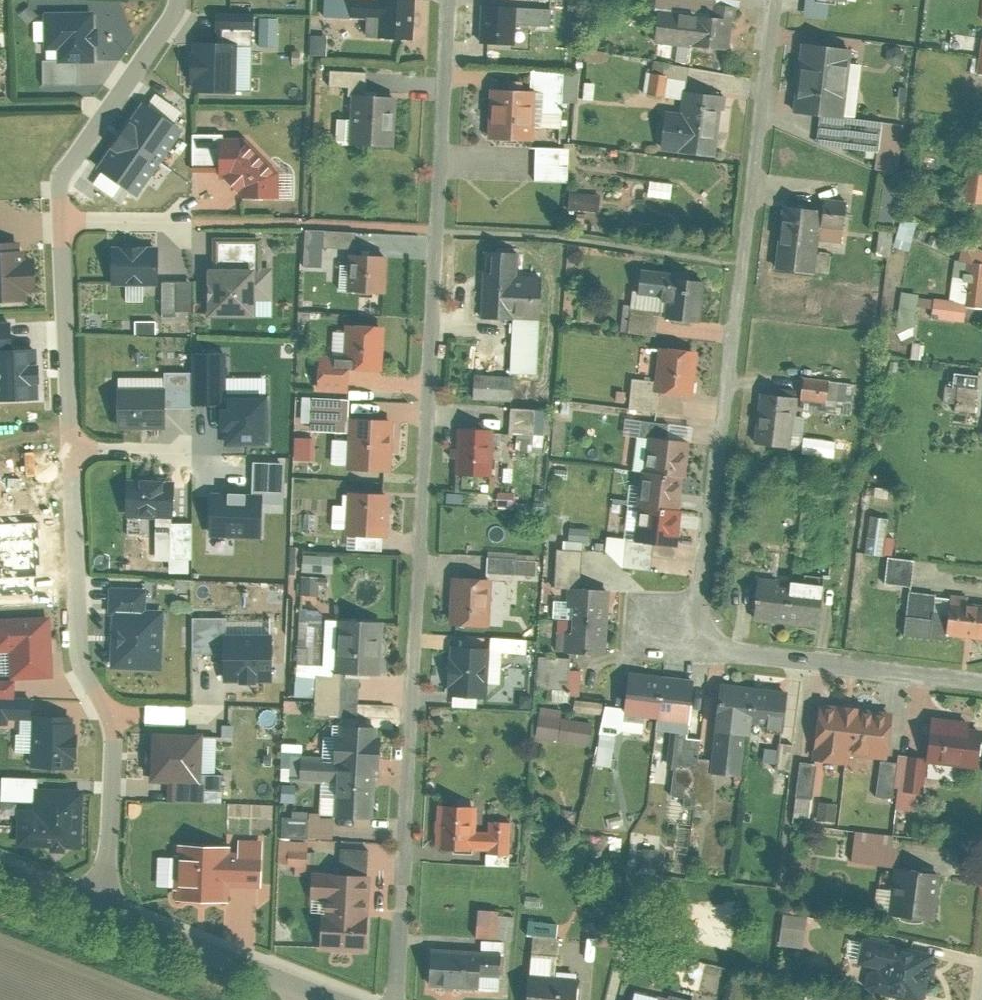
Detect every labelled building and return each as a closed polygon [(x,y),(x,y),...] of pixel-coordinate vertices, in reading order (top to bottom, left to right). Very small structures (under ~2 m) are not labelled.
[(354,0),(326,0),(325,20),(353,21),(354,0)] [(415,42),(417,2),(372,0),(354,0),(353,21),(368,22),(367,39),(415,42)] [(707,0),(658,0),(656,14),(713,21),(716,1),(707,0)] [(738,10),(716,7),(714,21),(736,24),(738,10)] [(38,17),(30,8),(21,16),(29,26),(38,17)] [(483,9),(482,46),(516,47),(517,28),(517,11),(483,9)] [(555,13),(517,11),(517,28),(554,30),(555,13)] [(59,66),(97,65),(95,14),(44,15),(45,53),(59,53),(59,66)] [(255,16),(217,15),(217,32),(254,32),(255,16)] [(658,44),(730,53),(734,24),(662,15),(658,44)] [(261,49),(278,49),(278,21),(261,21),(261,49)] [(311,57),(328,58),(329,38),(312,37),(311,57)] [(233,96),(238,96),(239,46),(196,45),(194,95),(203,95),(203,105),(232,106),(233,96)] [(803,47),(795,116),(846,122),(854,53),(803,47)] [(898,50),(889,54),(888,63),(896,69),(905,65),(906,55),(898,50)] [(368,73),(330,72),(329,89),(368,91),(368,73)] [(532,72),(531,95),(491,93),(489,143),(535,145),(535,130),(562,132),(564,99),(565,74),(532,72)] [(580,75),(565,74),(564,99),(579,100),(580,75)] [(649,97),(666,99),(669,79),(653,76),(649,97)] [(663,153),(718,160),(725,100),(684,95),(682,115),(668,113),(663,153)] [(350,148),(395,151),(398,100),(353,98),(350,148)] [(143,105),(122,135),(159,161),(181,131),(143,105)] [(822,119),(818,148),(880,155),(878,172),(898,181),(904,129),(822,119)] [(159,161),(122,135),(98,169),(136,195),(159,161)] [(193,174),(222,174),(222,181),(228,181),(241,198),(240,200),(280,201),(280,175),(255,142),(225,143),(225,135),(193,135),(193,174)] [(569,151),(537,150),(535,185),(568,186),(569,151)] [(970,170),(965,205),(981,207),(981,171),(970,170)] [(293,172),(282,173),(284,197),(295,197),(293,172)] [(885,181),(880,226),(895,227),(899,183),(885,181)] [(673,186),(651,183),(649,199),(671,202),(673,186)] [(600,198),(575,196),(574,212),(599,214),(600,198)] [(848,204),(827,202),(824,228),(845,231),(848,204)] [(784,210),(777,272),(816,277),(823,214),(784,210)] [(909,255),(918,226),(903,221),(894,250),(909,255)] [(976,230),(974,247),(981,248),(981,231),(976,230)] [(357,234),(324,233),(323,250),(356,251),(357,234)] [(894,235),(880,234),(878,256),(892,257),(894,235)] [(213,241),(213,273),(208,273),(208,321),(256,321),(257,304),(274,304),(274,270),(263,270),(262,241),(213,241)] [(28,308),(28,295),(38,295),(37,263),(26,264),(26,246),(0,247),(0,309),(28,308)] [(964,249),(963,263),(981,265),(981,251),(964,249)] [(159,250),(114,251),(114,288),(160,287),(159,250)] [(485,255),(483,322),(514,323),(541,323),(542,278),(519,277),(520,256),(485,255)] [(348,295),(388,297),(390,260),(350,259),(348,295)] [(950,303),(967,304),(971,264),(954,262),(950,303)] [(981,310),(981,267),(972,266),(968,308),(981,310)] [(640,297),(670,300),(667,322),(700,326),(705,286),(680,283),(681,279),(643,275),(640,297)] [(193,284),(163,284),(163,314),(163,323),(189,323),(189,314),(193,314),(193,284)] [(898,328),(917,330),(921,298),(901,295),(898,328)] [(965,324),(967,304),(950,303),(921,300),(919,320),(965,324)] [(539,377),(541,323),(514,323),(512,377),(539,377)] [(158,324),(136,324),(136,338),(158,338),(158,324)] [(344,372),(385,374),(387,331),(346,329),(344,372)] [(0,352),(0,400),(38,398),(36,351),(0,352)] [(661,351),(656,384),(633,382),(630,411),(656,414),(658,394),(694,399),(700,356),(661,351)] [(320,372),(320,387),(351,388),(351,373),(320,372)] [(167,411),(192,411),(192,375),(167,375),(167,411)] [(956,413),(975,416),(980,379),(955,376),(954,389),(946,388),(944,404),(957,405),(956,413)] [(512,379),(476,378),(475,402),(511,404),(512,379)] [(829,384),(805,382),(803,402),(827,405),(829,384)] [(166,433),(166,391),(119,391),(119,434),(166,433)] [(270,394),(224,393),(224,444),(269,445),(270,394)] [(761,396),(756,446),(791,450),(797,400),(761,396)] [(351,402),(313,400),(312,434),(350,436),(351,402)] [(554,413),(512,410),(511,435),(519,436),(518,453),(547,455),(548,438),(552,438),(554,413)] [(349,473),(392,475),(394,423),(351,422),(349,473)] [(670,426),(643,423),(641,438),(668,442),(670,426)] [(456,478),(493,480),(495,435),(458,433),(456,478)] [(296,436),(296,460),(316,460),(316,436),(296,436)] [(837,458),(839,441),(806,436),(804,453),(837,458)] [(645,475),(687,481),(692,446),(650,441),(645,475)] [(638,509),(680,515),(684,480),(642,475),(638,509)] [(175,485),(130,484),(129,520),(157,521),(174,521),(175,485)] [(265,491),(211,491),(210,538),(265,539),(265,491)] [(516,496),(499,495),(498,506),(515,507),(516,496)] [(347,539),(389,541),(391,497),(349,496),(347,539)] [(636,544),(678,549),(682,515),(640,510),(636,544)] [(867,556),(884,558),(888,521),(872,519),(867,556)] [(157,537),(172,537),(171,563),(193,563),(194,527),(174,526),(174,521),(157,521),(157,537)] [(588,528),(570,526),(569,541),(587,542),(588,528)] [(0,533),(0,600),(53,597),(50,531),(0,533)] [(349,540),(348,552),(383,554),(384,541),(349,540)] [(556,549),(554,580),(580,582),(582,551),(556,549)] [(326,559),(305,557),(303,575),(325,577),(326,559)] [(538,562),(490,559),(489,576),(537,579),(538,562)] [(889,560),(886,587),(912,589),(915,563),(889,560)] [(320,580),(303,579),(303,599),(320,600),(320,580)] [(569,589),(569,587),(580,588),(580,582),(554,580),(554,588),(569,589)] [(761,580),(755,624),(785,627),(791,584),(761,580)] [(451,629),(491,631),(494,583),(454,581),(451,629)] [(824,588),(791,584),(785,627),(819,632),(824,588)] [(580,588),(569,587),(569,589),(568,607),(575,607),(574,620),(605,622),(607,591),(591,590),(591,589),(580,588)] [(110,618),(114,618),(113,672),(163,673),(164,613),(148,613),(148,591),(110,591),(110,618)] [(950,618),(934,616),(936,597),(911,594),(905,639),(947,644),(950,618)] [(301,600),(298,669),(323,670),(326,602),(301,600)] [(953,604),(948,639),(981,643),(981,608),(953,604)] [(54,681),(51,620),(0,622),(0,655),(10,655),(11,683),(54,681)] [(587,652),(603,653),(605,622),(574,620),(573,633),(566,633),(566,634),(557,633),(556,651),(565,651),(565,652),(587,654),(587,652)] [(324,669),(337,670),(340,622),(327,621),(324,669)] [(337,670),(336,675),(382,678),(385,624),(340,622),(337,670)] [(272,633),(220,634),(221,683),(273,683),(272,633)] [(528,641),(492,640),(490,686),(526,688),(528,641)] [(450,700),(488,702),(490,652),(452,650),(450,700)] [(570,660),(540,658),(538,690),(569,691),(570,660)] [(663,680),(632,676),(626,722),(657,726),(663,680)] [(699,684),(663,680),(657,726),(694,730),(699,684)] [(15,702),(15,684),(0,684),(0,702),(15,702)] [(754,690),(723,686),(717,737),(748,741),(749,734),(751,720),(754,690)] [(331,714),(332,687),(318,687),(317,714),(331,714)] [(788,694),(754,690),(751,720),(784,724),(788,694)] [(534,699),(522,698),(521,710),(533,711),(534,699)] [(604,706),(576,702),(575,714),(602,718),(604,706)] [(32,723),(33,704),(0,703),(0,721),(32,723)] [(894,716),(823,708),(817,765),(850,769),(851,758),(889,762),(894,716)] [(592,724),(540,717),(537,741),(589,748),(592,724)] [(76,781),(78,721),(33,719),(32,779),(76,781)] [(283,752),(282,768),(377,771),(378,726),(334,725),(333,754),(283,752)] [(934,728),(929,765),(979,772),(981,746),(981,734),(934,728)] [(748,741),(717,737),(712,777),(743,781),(748,741)] [(205,805),(205,793),(223,794),(223,779),(202,778),(204,742),(154,739),(151,787),(179,788),(179,804),(205,805)] [(796,747),(781,745),(777,775),(792,777),(796,747)] [(927,763),(900,760),(896,793),(923,797),(927,763)] [(899,766),(881,764),(877,799),(895,801),(899,766)] [(818,767),(802,765),(797,800),(813,802),(818,767)] [(374,822),(377,771),(282,768),(282,783),(339,785),(337,820),(374,822)] [(36,781),(3,780),(2,803),(35,804),(36,781)] [(18,848),(83,851),(85,794),(36,791),(35,813),(20,812),(18,848)] [(839,806),(821,804),(819,824),(836,826),(839,806)] [(478,811),(439,809),(436,852),(511,856),(512,825),(490,824),(489,834),(477,833),(478,811)] [(334,821),(281,819),(280,840),(333,842),(334,821)] [(894,838),(857,834),(853,865),(899,870),(902,851),(892,850),(894,838)] [(239,856),(232,855),(232,851),(179,848),(175,902),(229,906),(230,889),(260,891),(263,844),(240,842),(239,856)] [(308,844),(281,843),(280,867),(307,868),(308,844)] [(370,853),(342,851),(340,878),(368,880),(370,853)] [(891,919),(936,925),(942,879),(897,873),(891,919)] [(323,902),(321,950),(368,953),(372,881),(314,877),(312,901),(323,902)] [(478,941),(499,942),(500,918),(501,915),(479,913),(478,941)] [(785,917),(781,948),(805,951),(810,921),(785,917)] [(500,918),(499,942),(513,943),(514,919),(500,918)] [(559,925),(530,923),(529,939),(558,941),(559,925)] [(535,940),(534,958),(559,960),(560,942),(535,940)] [(936,956),(866,940),(859,968),(872,971),(867,995),(889,999),(926,999),(936,956)] [(434,948),(432,988),(480,991),(481,978),(482,961),(483,951),(434,948)] [(534,958),(532,979),(557,981),(559,960),(534,958)] [(502,962),(482,961),(481,978),(501,979),(502,962)] [(532,979),(530,999),(577,999),(579,982),(557,981),(532,979)]
